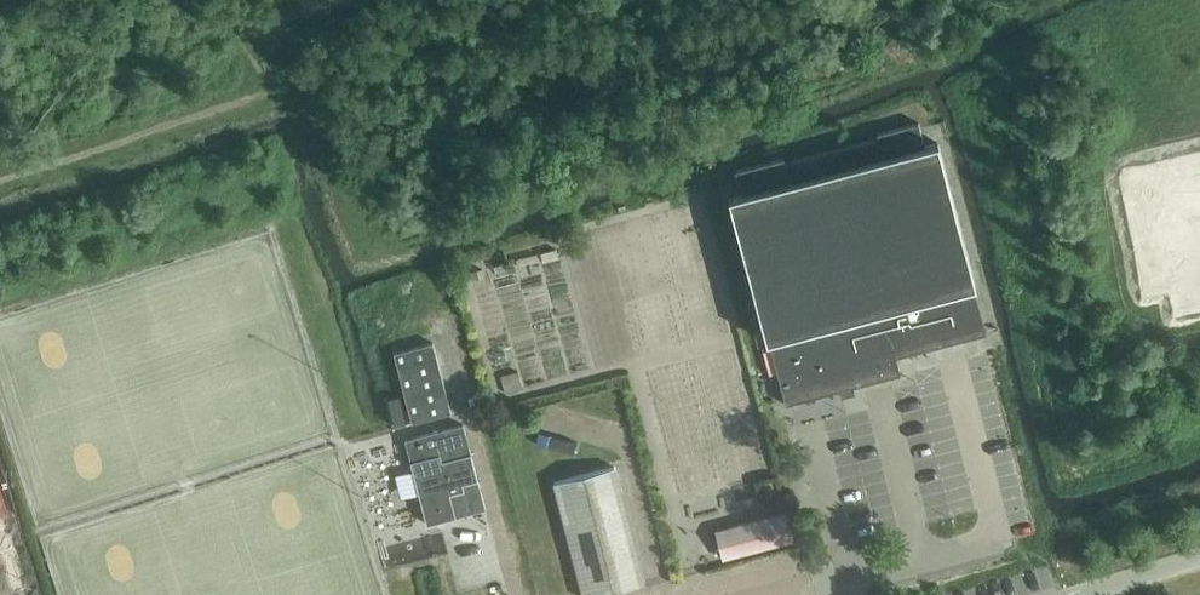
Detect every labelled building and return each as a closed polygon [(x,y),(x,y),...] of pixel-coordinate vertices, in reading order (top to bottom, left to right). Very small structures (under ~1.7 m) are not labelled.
[(741,194),(726,198),(762,330),(765,340),(765,341),(766,341),(783,404),(898,373),(894,357),(986,332),(973,286),(976,285),(938,141),(925,145),(921,128),(919,122),(879,133),(880,136),(875,137),(804,157),(785,162),(784,157),(735,170),(741,194)] [(1188,159),(1155,167),(1162,198),(1196,190),(1188,159)] [(1131,173),(1097,181),(1105,212),(1139,204),(1131,173)] [(1162,198),(1170,229),(1199,222),(1199,206),(1196,190),(1162,198)] [(1139,204),(1105,212),(1113,243),(1146,235),(1139,204)] [(1170,229),(1177,261),(1199,255),(1199,222),(1170,229)] [(1146,235),(1113,243),(1120,275),(1154,266),(1146,235)] [(1177,261),(1185,291),(1199,288),(1199,255),(1177,261)] [(1154,266),(1120,275),(1128,306),(1162,297),(1154,266)] [(411,425),(450,414),(431,344),(392,354),(411,425)] [(428,523),(485,507),(464,423),(406,438),(428,523)] [(644,583),(613,467),(553,483),(582,594),(598,594),(644,583)] [(716,529),(724,558),(793,540),(785,511),(716,529)]
